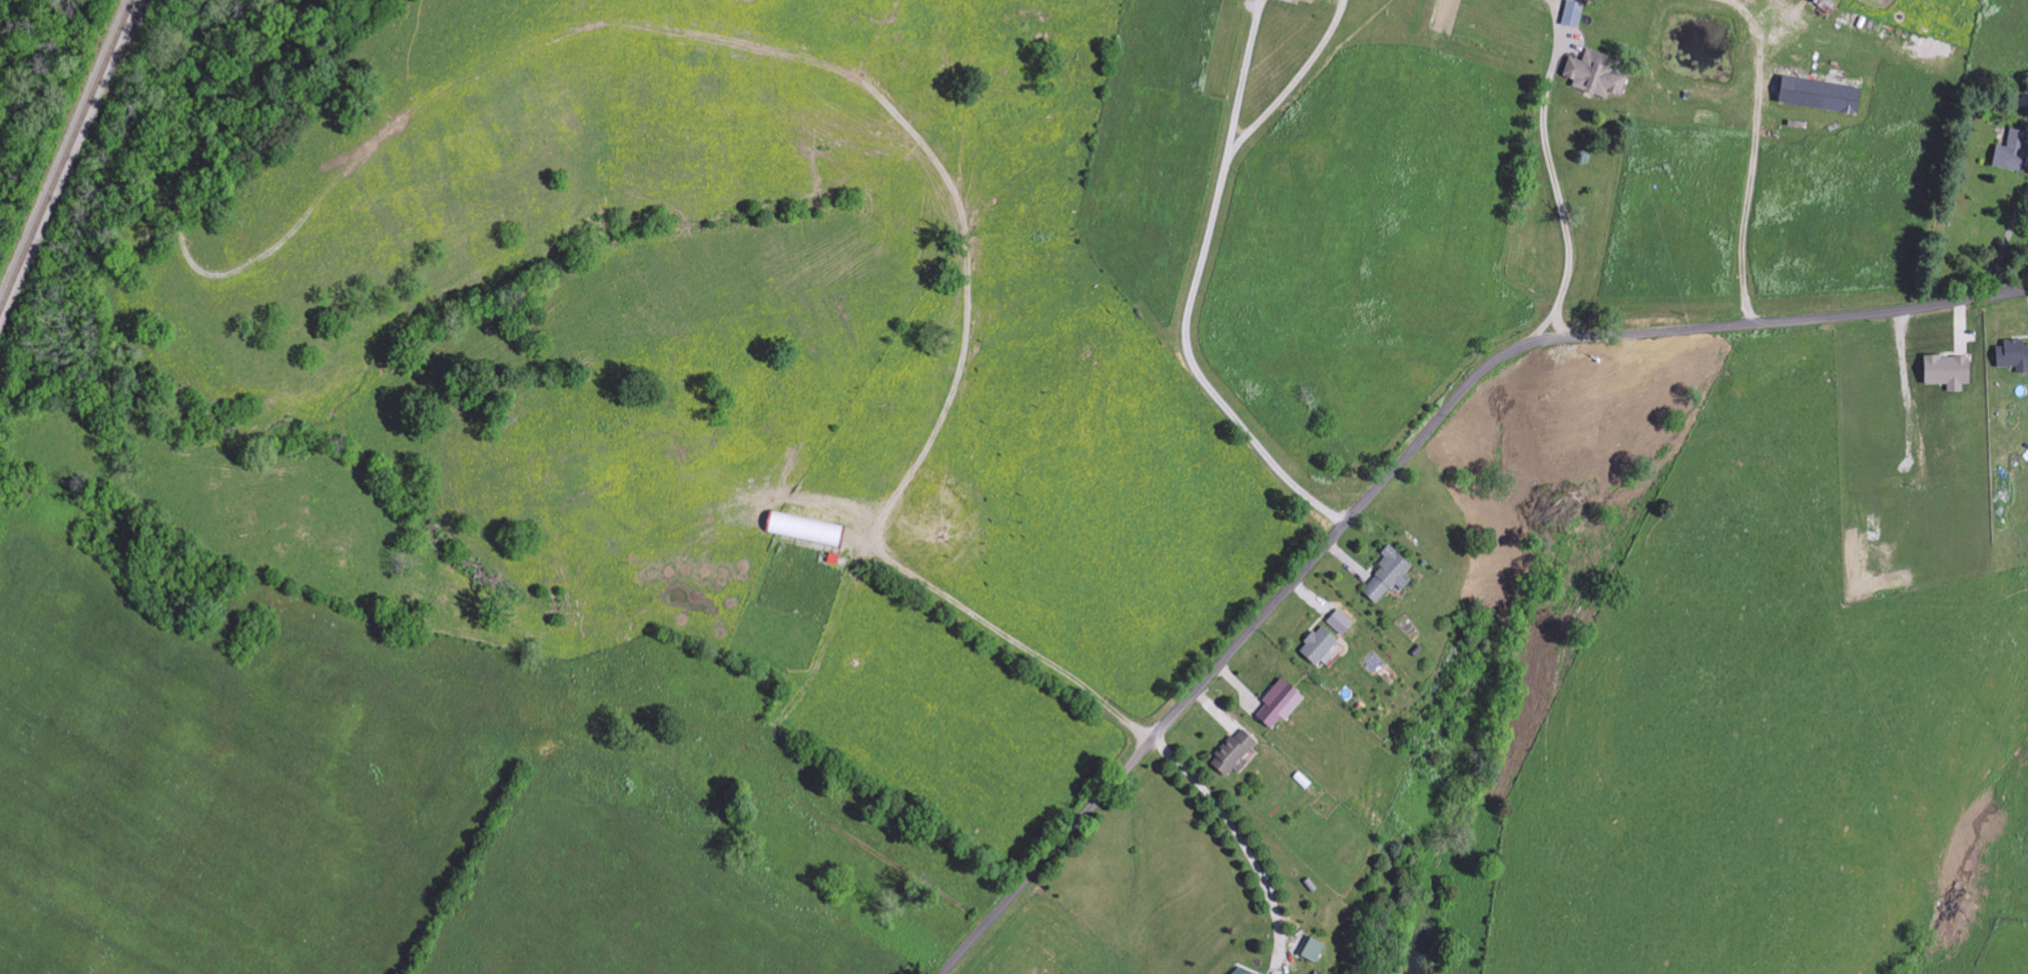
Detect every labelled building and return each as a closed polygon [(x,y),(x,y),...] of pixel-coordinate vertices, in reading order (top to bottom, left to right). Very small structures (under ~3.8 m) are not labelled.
[(1562,25),(1580,28),(1584,4),(1567,1),(1562,25)] [(1614,58),(1586,49),(1582,62),(1569,57),(1563,77),(1574,80),(1572,87),(1607,99),(1609,93),(1621,97),(1627,78),(1610,73),(1614,58)] [(1861,87),(1782,76),(1778,103),(1857,115),(1861,87)] [(1993,167),(2025,172),(2027,154),(2027,132),(2011,129),(2008,147),(1997,145),(1993,167)] [(2023,346),(2023,341),(2004,341),(2004,347),(1996,348),(1997,369),(2017,368),(2017,374),(2027,374),(2027,346),(2023,346)] [(1948,393),(1964,393),(1963,385),(1971,385),(1970,357),(1924,358),(1925,385),(1948,385),(1948,393)] [(841,547),(845,526),(771,512),(767,533),(841,547)] [(1869,532),(1881,532),(1882,516),(1869,516),(1869,532)] [(1412,581),(1406,575),(1412,567),(1390,546),(1381,554),(1389,561),(1361,591),(1376,605),(1395,585),(1402,592),(1412,581)] [(1343,637),(1355,624),(1339,610),(1327,622),(1343,637)] [(1314,666),(1339,642),(1323,626),(1299,650),(1314,666)] [(1256,717),(1271,730),(1282,719),(1285,722),(1305,700),(1282,680),(1262,702),(1266,706),(1256,717)] [(1243,759),(1258,744),(1241,729),(1210,763),(1226,778),(1234,770),(1238,774),(1248,764),(1243,759)] [(1325,946),(1306,938),(1298,957),(1317,965),(1325,946)]
